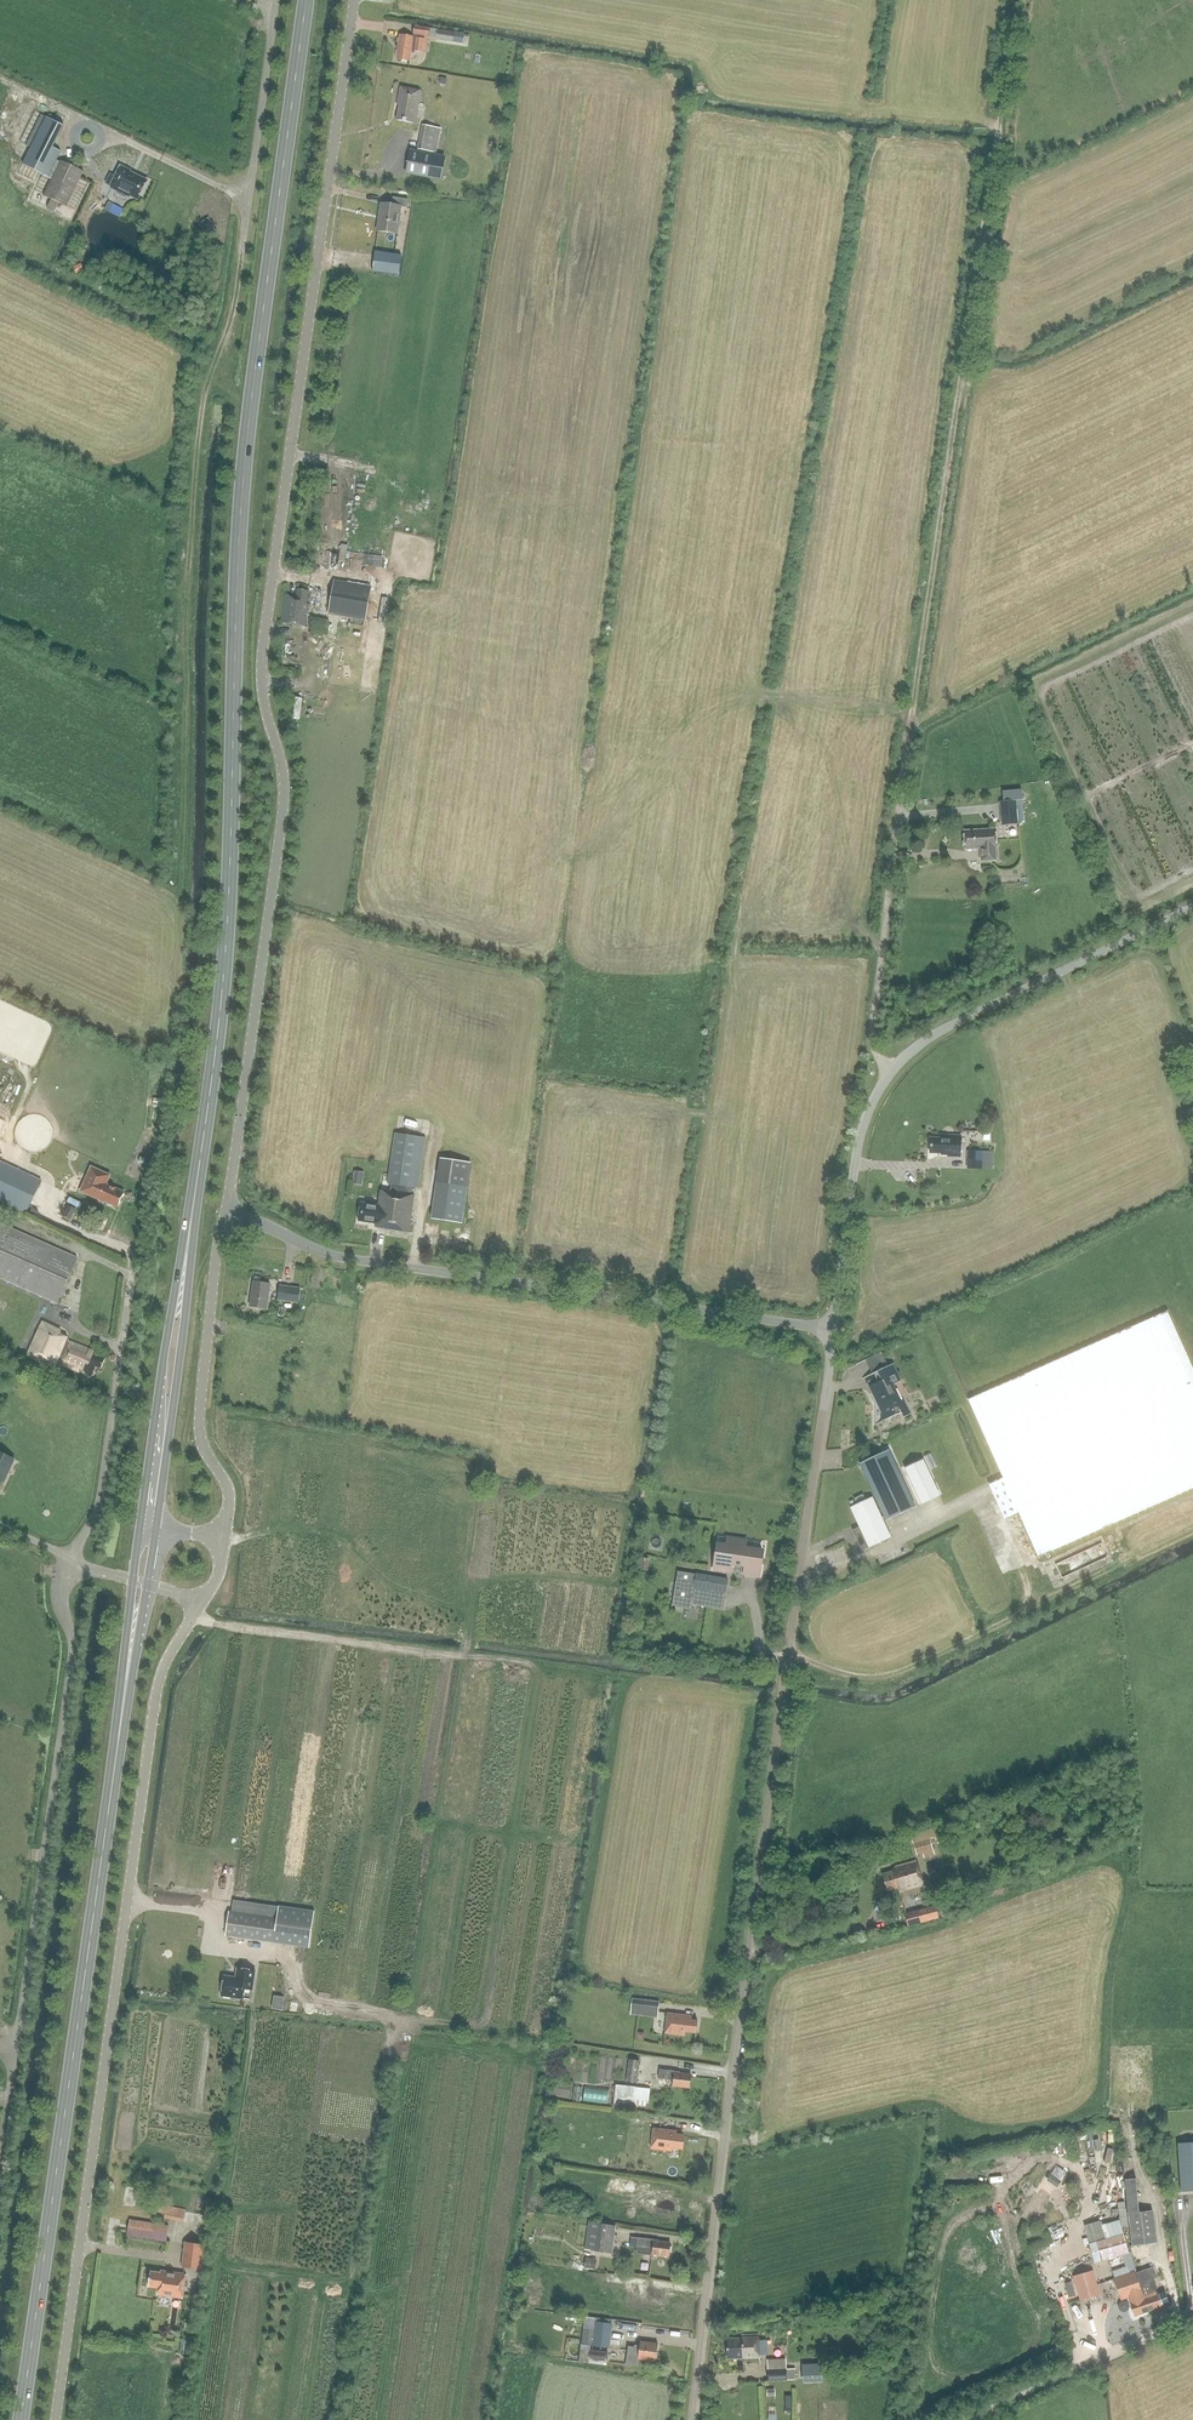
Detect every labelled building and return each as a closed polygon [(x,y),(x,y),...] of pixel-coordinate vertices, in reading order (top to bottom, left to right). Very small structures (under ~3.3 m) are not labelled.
[(423,52),(425,37),(428,37),(429,29),(415,27),(413,38),(400,36),(397,59),(410,61),(411,51),(423,52)] [(436,40),(454,43),(455,33),(437,30),(436,40)] [(416,123),(422,92),(400,88),(397,105),(400,105),(397,120),(416,123)] [(426,126),(421,150),(436,153),(438,143),(441,129),(426,126)] [(22,165),(52,180),(44,196),(51,200),(47,209),(54,212),(59,203),(67,207),(84,172),(61,161),(60,163),(57,161),(61,152),(35,139),(22,165)] [(445,157),(411,151),(407,173),(441,179),(445,157)] [(130,171),(120,166),(115,177),(110,174),(105,184),(111,186),(110,187),(116,191),(117,193),(124,196),(127,196),(129,197),(130,195),(138,199),(147,181),(129,172),(130,171)] [(381,203),(377,231),(398,235),(402,208),(408,209),(409,200),(394,198),(393,205),(381,203)] [(120,215),(123,207),(107,201),(105,209),(120,215)] [(401,255),(375,252),(373,271),(374,271),(397,274),(399,275),(401,255)] [(73,267),(76,272),(84,268),(81,262),(73,267)] [(371,587),(334,580),(327,615),(365,621),(371,587)] [(297,595),(287,594),(283,623),(306,626),(309,603),(306,603),(308,590),(298,589),(297,595)] [(311,635),(321,636),(326,637),(328,620),(313,618),(311,635)] [(294,696),(291,717),(300,719),(303,697),(294,696)] [(1021,789),(1002,791),(1003,801),(1016,800),(1022,799),(1021,789)] [(1001,825),(1019,823),(1016,800),(1003,801),(999,801),(1001,825)] [(981,861),(996,860),(996,847),(995,829),(964,831),(965,849),(980,848),(981,861)] [(416,1187),(424,1137),(393,1132),(386,1183),(391,1183),(390,1191),(381,1189),(378,1205),(361,1202),(358,1220),(376,1223),(375,1227),(387,1229),(409,1232),(415,1195),(412,1194),(413,1187),(416,1187)] [(941,1155),(948,1155),(947,1156),(960,1157),(961,1136),(940,1135),(940,1138),(930,1138),(930,1153),(941,1153),(941,1155)] [(982,1169),(982,1151),(967,1151),(967,1169),(982,1169)] [(19,1157),(15,1168),(59,1188),(64,1178),(19,1157)] [(437,1157),(429,1219),(462,1223),(469,1161),(437,1157)] [(26,1213),(41,1181),(0,1161),(0,1201),(26,1213)] [(110,1175),(91,1167),(80,1191),(98,1199),(98,1200),(104,1203),(105,1201),(118,1207),(124,1192),(106,1184),(110,1175)] [(353,1179),(363,1180),(364,1172),(354,1171),(353,1179)] [(67,1197),(78,1202),(81,1194),(70,1189),(67,1197)] [(64,1215),(71,1218),(76,1209),(69,1205),(64,1215)] [(78,1258),(0,1224),(0,1278),(58,1303),(78,1258)] [(249,1306),(266,1308),(270,1283),(253,1281),(249,1306)] [(277,1299),(286,1300),(298,1302),(300,1288),(279,1285),(277,1299)] [(1018,1512),(1038,1556),(1192,1488),(1192,1369),(1167,1311),(968,1399),(1003,1477),(988,1483),(1004,1518),(1018,1512)] [(59,1370),(61,1366),(63,1367),(64,1365),(82,1372),(82,1371),(92,1376),(96,1366),(101,1368),(104,1359),(92,1354),(93,1351),(70,1341),(71,1339),(59,1334),(60,1330),(41,1321),(26,1355),(59,1370)] [(874,1372),(879,1382),(871,1386),(883,1411),(883,1421),(901,1412),(904,1417),(910,1415),(903,1400),(901,1401),(892,1383),(900,1379),(892,1364),(874,1372)] [(889,1450),(879,1455),(860,1464),(886,1520),(915,1507),(889,1450)] [(3,1484),(14,1459),(0,1452),(0,1482),(3,1484)] [(922,1504),(940,1496),(923,1460),(905,1468),(922,1504)] [(866,1501),(863,1496),(855,1500),(857,1505),(850,1508),(859,1527),(853,1531),(862,1551),(891,1537),(872,1498),(866,1501)] [(731,1545),(718,1543),(715,1568),(732,1570),(732,1564),(737,1565),(737,1566),(740,1566),(745,1566),(744,1572),(759,1574),(762,1550),(746,1547),(747,1542),(732,1539),(731,1545)] [(648,1571),(650,1559),(641,1557),(638,1570),(648,1571)] [(678,1571),(672,1607),(691,1610),(692,1606),(706,1608),(709,1589),(725,1592),(727,1580),(727,1579),(708,1576),(696,1574),(695,1574),(678,1571)] [(932,1848),(929,1839),(914,1844),(917,1853),(932,1848)] [(896,1868),(893,1868),(894,1870),(882,1874),(887,1891),(898,1887),(899,1890),(923,1884),(916,1860),(895,1866),(896,1868)] [(904,1913),(908,1926),(939,1918),(935,1905),(904,1913)] [(273,1942),(277,1918),(229,1911),(225,1935),(273,1942)] [(221,1995),(243,1999),(245,1989),(252,1990),(255,1971),(237,1968),(236,1977),(224,1976),(221,1995)] [(270,2008),(282,2009),(284,1996),(272,1994),(270,2008)] [(659,2001),(632,1998),(630,2008),(658,2012),(659,2001)] [(696,2032),(698,2021),(688,2019),(688,2015),(667,2013),(665,2033),(685,2035),(685,2031),(696,2032)] [(637,2083),(640,2060),(629,2059),(626,2081),(637,2083)] [(672,2085),(690,2087),(691,2075),(679,2073),(679,2072),(660,2069),(659,2078),(673,2080),(672,2085)] [(650,2088),(615,2084),(613,2108),(633,2111),(634,2099),(649,2101),(650,2088)] [(675,2135),(675,2130),(653,2128),(651,2148),(671,2151),(671,2146),(682,2148),(683,2136),(675,2135)] [(1182,2192),(1192,2191),(1192,2142),(1178,2143),(1182,2192)] [(1051,2174),(1047,2180),(1057,2187),(1061,2181),(1051,2174)] [(620,2189),(636,2190),(636,2178),(620,2178),(620,2189)] [(1147,2245),(1147,2244),(1157,2243),(1153,2210),(1139,2212),(1135,2178),(1125,2179),(1132,2246),(1133,2246),(1147,2245)] [(649,2199),(647,2216),(673,2219),(674,2213),(675,2202),(649,2199)] [(179,2208),(167,2205),(165,2218),(176,2220),(179,2208)] [(166,2241),(168,2226),(130,2220),(128,2235),(166,2241)] [(1105,2238),(1100,2220),(1085,2225),(1090,2242),(1105,2238)] [(612,2253),(616,2225),(588,2221),(584,2249),(612,2253)] [(1101,2260),(1129,2253),(1123,2233),(1096,2241),(1101,2260)] [(669,2255),(670,2243),(658,2242),(659,2240),(633,2237),(632,2246),(638,2247),(637,2253),(652,2255),(652,2253),(669,2255)] [(205,2244),(185,2241),(182,2267),(201,2269),(205,2244)] [(597,2259),(586,2258),(584,2269),(595,2271),(597,2259)] [(1153,2267),(1136,2272),(1139,2283),(1148,2311),(1148,2310),(1161,2306),(1161,2305),(1163,2304),(1164,2305),(1169,2303),(1169,2302),(1168,2303),(1164,2291),(1157,2293),(1155,2288),(1157,2288),(1154,2277),(1156,2276),(1153,2267)] [(160,2272),(150,2271),(148,2286),(158,2288),(157,2294),(183,2298),(186,2274),(160,2270),(160,2272)] [(1091,2270),(1075,2275),(1082,2298),(1098,2294),(1091,2270)] [(1134,2315),(1148,2311),(1139,2283),(1136,2272),(1135,2272),(1135,2271),(1114,2278),(1121,2299),(1128,2296),(1134,2315)] [(583,2328),(581,2344),(592,2345),(610,2347),(612,2323),(595,2321),(594,2329),(583,2328)] [(759,2334),(741,2335),(741,2338),(727,2339),(728,2359),(742,2358),(742,2361),(760,2360),(760,2355),(767,2355),(767,2340),(759,2340),(759,2334)] [(639,2358),(656,2360),(658,2344),(640,2341),(639,2347),(628,2346),(626,2364),(638,2366),(639,2358)] [(608,2352),(590,2350),(589,2359),(607,2361),(608,2352)] [(801,2381),(821,2380),(820,2362),(800,2362),(801,2381)] [(787,2368),(787,2380),(795,2380),(795,2368),(787,2368)] [(768,2381),(787,2380),(786,2369),(768,2370),(768,2381)]
